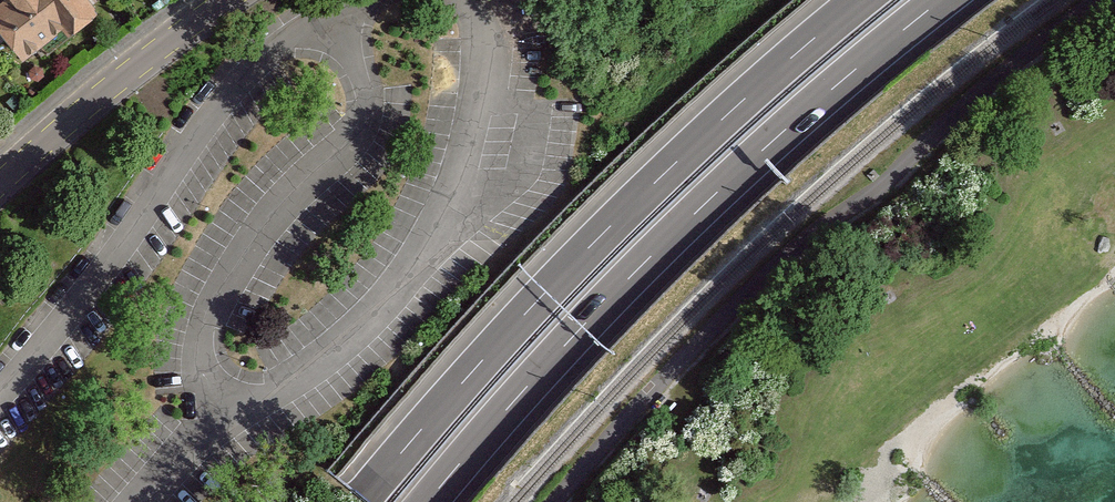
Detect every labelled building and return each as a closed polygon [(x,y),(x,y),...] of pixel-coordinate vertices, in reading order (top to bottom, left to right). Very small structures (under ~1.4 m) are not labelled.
[(111,0),(11,0),(0,8),(0,46),(18,33),(38,62),(116,6),(111,0)]
